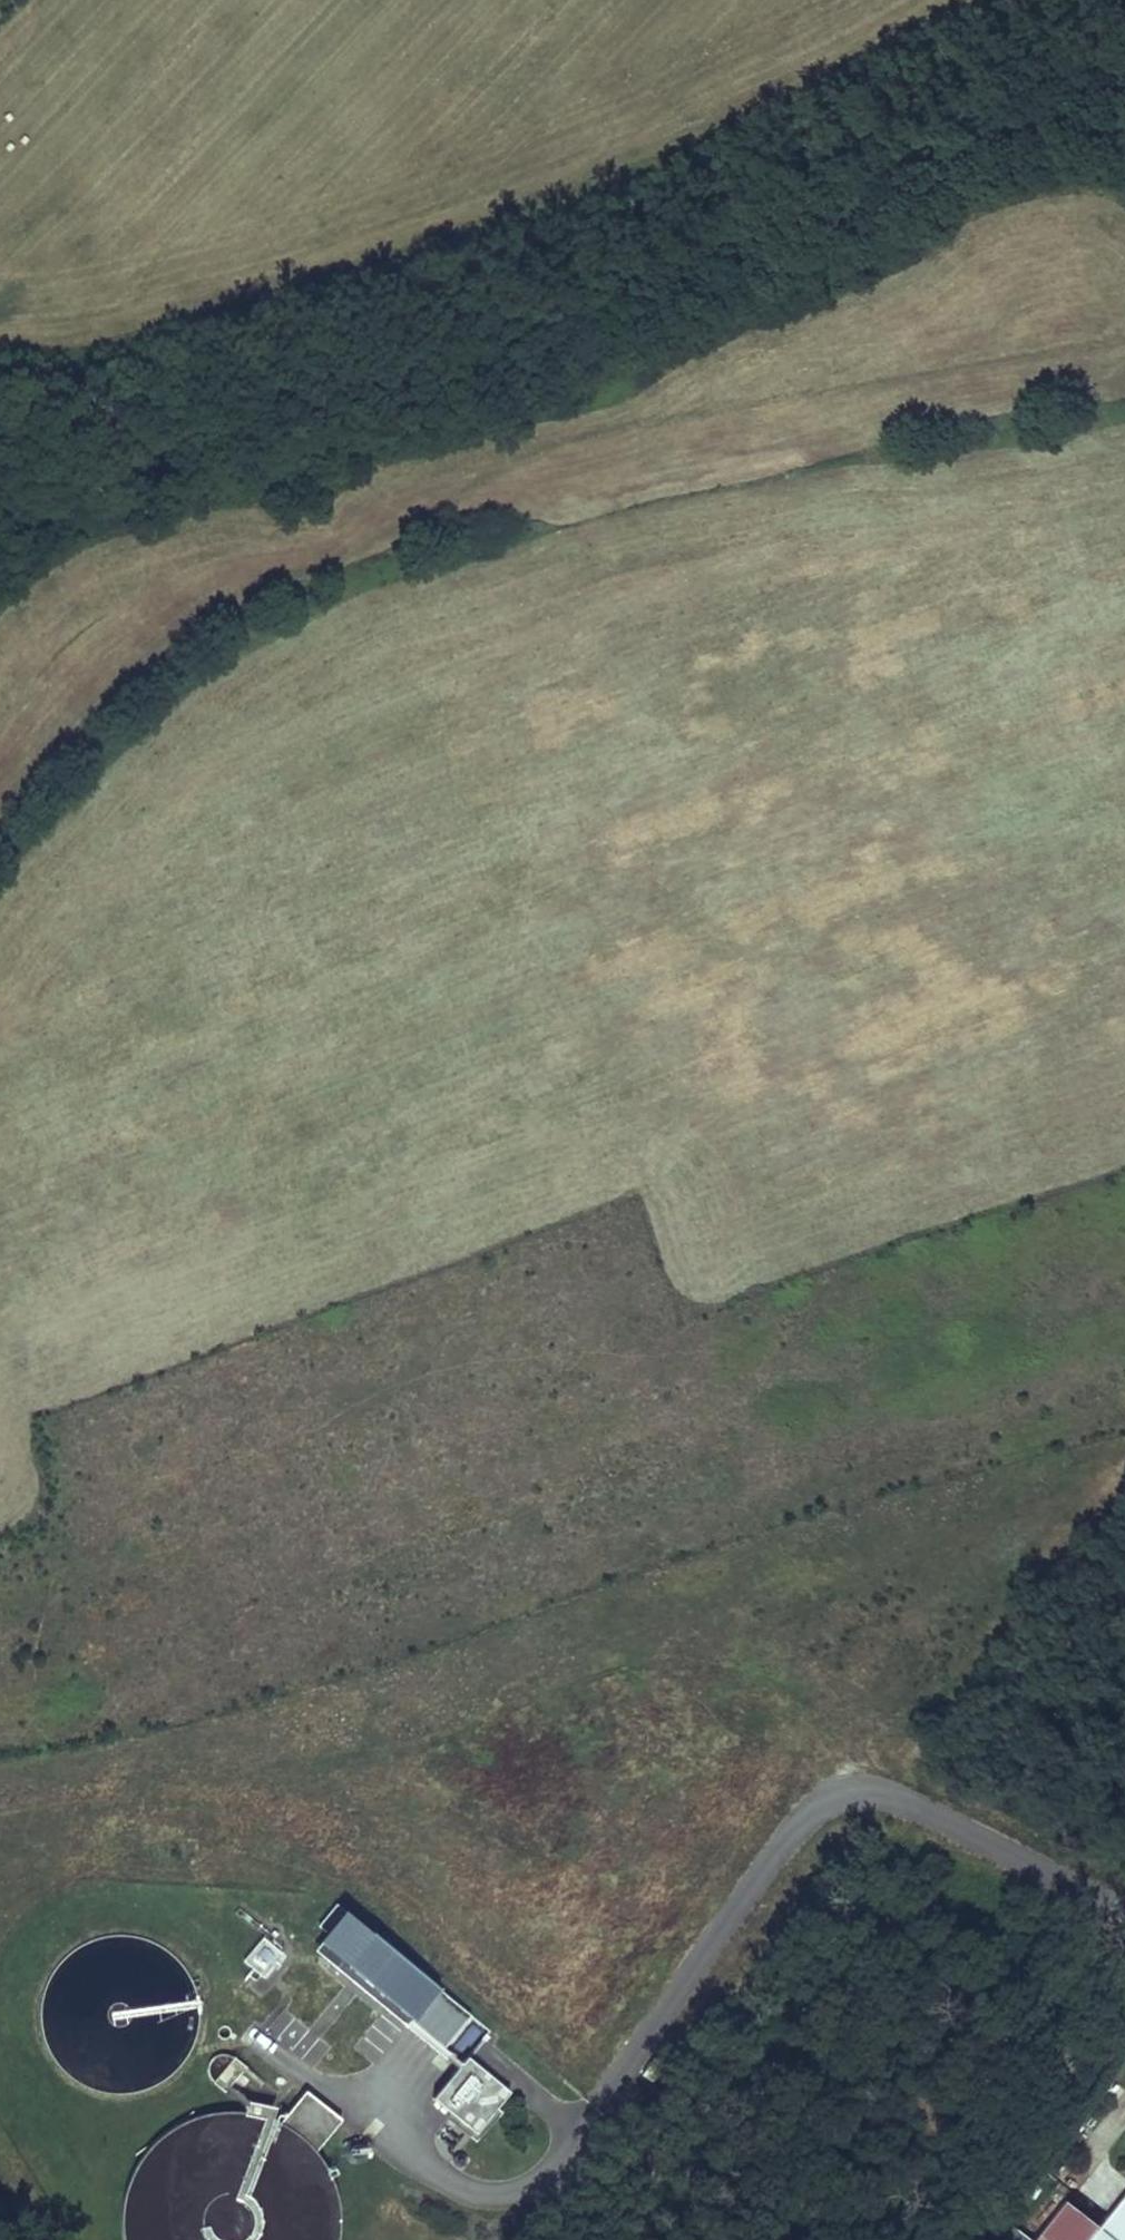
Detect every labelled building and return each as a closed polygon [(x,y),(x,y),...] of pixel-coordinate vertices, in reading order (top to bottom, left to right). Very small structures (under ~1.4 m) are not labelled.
[(328,1931),(314,1947),(411,2027),(395,2046),(406,2055),(420,2038),(456,2067),(429,2100),(480,2142),(506,2111),(499,2105),(512,2090),(470,2055),(490,2031),(337,1904),(320,1924),(328,1931)] [(258,1937),(241,1968),(267,1982),(284,1951),(258,1937)] [(307,2090),(280,2122),(304,2136),(317,2151),(343,2119),(307,2090)] [(1092,2239),(1124,2239),(1124,2198),(1092,2239)]
